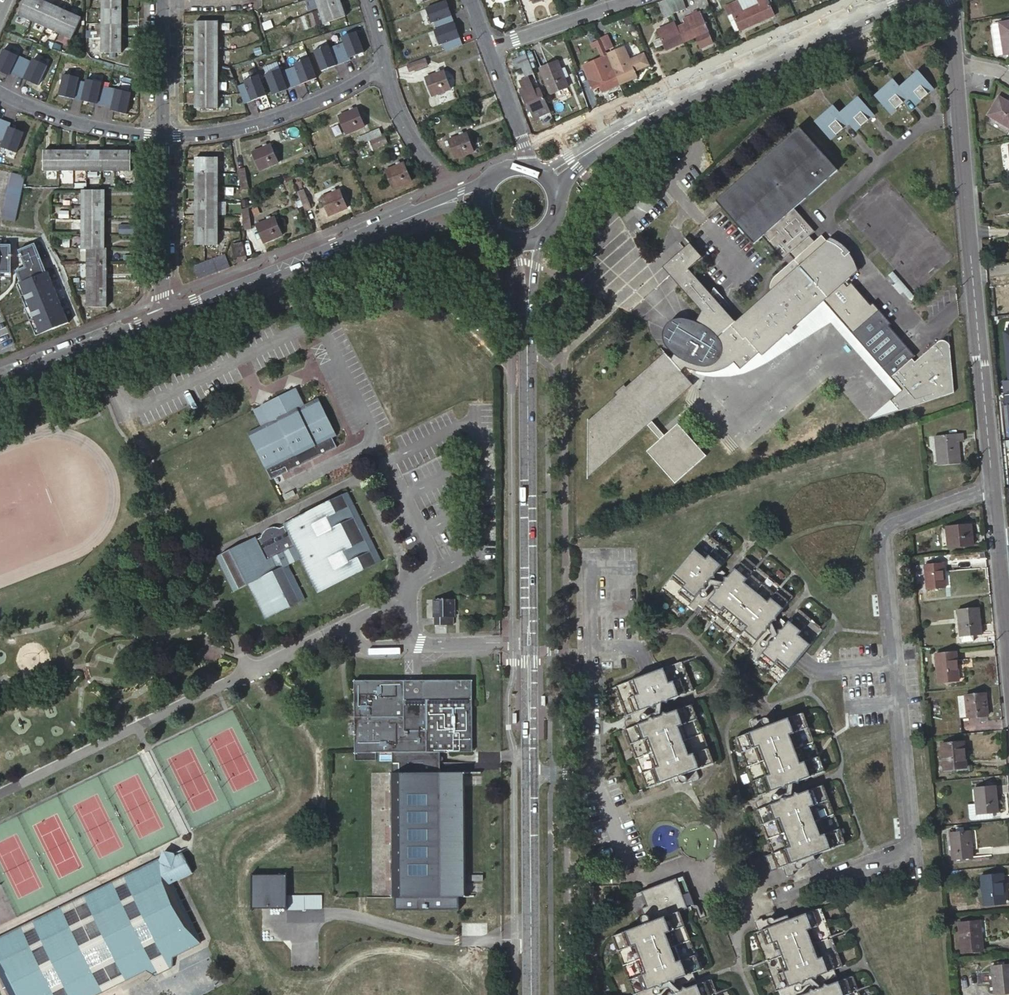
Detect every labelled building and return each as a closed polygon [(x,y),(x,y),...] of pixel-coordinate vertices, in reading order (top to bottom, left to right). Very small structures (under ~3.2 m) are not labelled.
[(44,0),(27,0),(20,15),(73,38),(82,17),(44,0)] [(102,52),(121,53),(121,0),(103,0),(102,52)] [(324,22),(346,14),(341,0),(316,0),(324,22)] [(434,4),(446,35),(461,29),(451,0),(445,0),(434,4)] [(668,0),(673,15),(689,10),(685,0),(669,0),(668,0)] [(741,30),(757,22),(749,2),(742,5),(739,0),(736,0),(727,4),(731,14),(734,13),(741,30)] [(757,22),(775,14),(769,0),(753,0),(749,2),(757,22)] [(672,16),(665,1),(657,4),(663,20),(672,16)] [(404,6),(402,2),(391,7),(393,13),(399,11),(398,8),(404,6)] [(634,14),(638,24),(650,20),(645,9),(634,14)] [(683,18),(686,23),(677,26),(678,27),(684,42),(696,36),(701,47),(713,42),(700,11),(683,18)] [(218,22),(195,22),(195,108),(218,108),(218,22)] [(999,23),(1002,50),(1008,49),(1008,22),(999,23)] [(1002,50),(999,23),(994,24),(991,28),(993,48),(997,51),(1002,50)] [(678,27),(677,26),(668,31),(666,26),(657,30),(661,38),(653,41),(656,47),(663,44),(666,50),(684,42),(678,27)] [(602,38),(600,34),(595,36),(601,51),(606,49),(602,38)] [(10,38),(0,60),(0,69),(11,74),(24,45),(10,38)] [(312,44),(310,39),(298,43),(301,51),(306,49),(305,47),(312,44)] [(301,51),(298,43),(287,47),(288,52),(294,50),(295,52),(301,51)] [(356,43),(326,56),(333,72),(363,59),(356,43)] [(613,68),(620,84),(638,77),(635,70),(642,67),(640,61),(632,64),(625,47),(608,54),(609,57),(613,68)] [(74,53),(63,49),(61,53),(68,55),(66,59),(71,61),(74,53)] [(272,59),(270,52),(251,58),(253,65),(272,59)] [(86,57),(74,53),(71,61),(77,62),(78,58),(84,61),(86,57)] [(528,53),(516,58),(520,67),(526,65),(529,75),(536,72),(532,62),(528,53)] [(427,57),(408,64),(410,70),(429,63),(427,57)] [(613,68),(609,57),(584,67),(594,90),(601,86),(603,92),(620,84),(613,68)] [(311,58),(305,60),(312,79),(318,77),(311,58)] [(274,64),(259,70),(269,100),(285,94),(274,64)] [(565,78),(561,71),(559,64),(541,71),(551,97),(569,90),(565,78)] [(444,71),(425,78),(432,96),(451,88),(444,71)] [(97,102),(100,82),(63,75),(60,95),(97,102)] [(545,95),(542,89),(535,91),(534,87),(538,85),(534,77),(522,82),(524,85),(526,90),(523,91),(532,111),(533,110),(549,104),(545,95)] [(917,104),(935,88),(925,77),(920,82),(917,78),(910,85),(912,88),(907,93),(904,90),(897,83),(892,88),(889,85),(882,91),(885,94),(879,99),(892,114),(910,97),(917,104)] [(130,79),(113,79),(113,112),(130,112),(130,79)] [(895,80),(889,85),(892,88),(897,83),(895,80)] [(882,91),(876,96),(879,99),(885,94),(882,91)] [(999,95),(988,114),(1008,126),(1008,102),(999,95)] [(483,97),(471,101),(475,110),(486,106),(483,97)] [(822,117),(825,120),(819,125),(832,139),(851,122),(858,130),(876,113),(867,105),(863,100),(857,105),(855,102),(847,108),(850,111),(845,116),(842,113),(838,109),(832,114),(830,111),(822,117)] [(552,112),(549,104),(533,110),(537,118),(552,112)] [(835,106),(830,111),(832,114),(838,109),(835,106)] [(358,108),(340,116),(346,133),(365,125),(358,108)] [(822,117),(817,122),(819,125),(825,120),(822,117)] [(723,207),(756,244),(764,236),(784,259),(811,235),(817,231),(796,208),(839,170),(821,149),(801,126),(718,201),(723,207)] [(379,129),(362,136),(365,142),(382,135),(379,129)] [(467,133),(449,140),(455,158),(474,151),(467,133)] [(382,135),(365,142),(367,148),(387,140),(384,134),(382,135)] [(24,152),(31,154),(35,142),(28,140),(24,152)] [(269,141),(250,148),(256,165),(275,158),(269,141)] [(17,151),(10,150),(6,169),(13,170),(15,160),(17,151)] [(130,151),(43,151),(43,171),(130,170),(130,151)] [(22,158),(30,160),(31,154),(24,152),(22,158)] [(219,158),(196,158),(196,245),(219,245),(219,158)] [(27,163),(15,160),(13,170),(24,173),(27,163)] [(243,162),(236,163),(239,183),(246,181),(243,162)] [(404,163),(386,170),(393,188),(412,180),(404,163)] [(24,175),(11,173),(1,220),(14,223),(24,175)] [(271,188),(269,183),(258,188),(260,193),(271,188)] [(304,189),(297,192),(305,210),(312,207),(304,189)] [(340,190),(322,197),(329,215),(347,207),(340,190)] [(83,250),(87,249),(105,249),(105,192),(83,192),(83,250)] [(247,208),(240,209),(243,229),(250,228),(247,208)] [(274,217),(255,225),(263,242),(281,234),(274,217)] [(811,235),(784,259),(789,265),(816,241),(822,236),(817,231),(811,235)] [(823,235),(822,236),(816,241),(789,265),(777,276),(776,277),(774,279),(773,281),(773,283),(772,286),(772,288),(772,290),(737,320),(720,302),(713,293),(691,269),(705,257),(694,245),(684,254),(682,252),(676,257),(678,260),(671,266),(676,272),(683,266),(691,275),(680,284),(703,310),(698,322),(692,319),(686,318),(679,318),(676,319),(674,320),(671,323),(669,325),(667,327),(666,329),(665,333),(665,335),(665,338),(666,342),(670,347),(676,354),(674,358),(671,356),(668,352),(629,386),(627,384),(617,393),(619,395),(595,417),(590,477),(647,425),(660,440),(647,451),(675,483),(706,455),(678,423),(665,435),(652,421),(693,385),(681,371),(686,366),(691,366),(706,367),(710,366),(717,365),(725,362),(729,359),(740,369),(759,352),(762,355),(781,338),(779,335),(787,328),(790,330),(807,315),(805,312),(812,306),(814,308),(823,300),(902,389),(896,394),(890,399),(899,410),(953,391),(949,347),(948,345),(948,344),(947,343),(946,342),(945,342),(944,341),(943,340),(941,340),(940,340),(939,340),(938,341),(937,341),(936,342),(913,361),(910,358),(915,354),(892,328),(894,326),(894,327),(895,326),(876,305),(876,306),(874,308),(852,282),(848,286),(846,283),(857,273),(844,259),(823,235)] [(242,241),(231,243),(233,255),(244,253),(242,241)] [(694,245),(692,243),(682,252),(684,254),(694,245)] [(22,248),(23,259),(33,258),(32,248),(22,248)] [(108,250),(105,249),(87,249),(87,308),(107,308),(108,250)] [(851,252),(844,259),(857,273),(859,270),(858,267),(857,263),(854,257),(852,254),(851,252)] [(216,272),(229,267),(224,254),(211,259),(216,272)] [(676,257),(665,267),(680,284),(691,275),(683,266),(676,272),(671,266),(678,260),(676,257)] [(212,274),(214,273),(209,260),(190,267),(196,280),(212,274)] [(17,270),(21,282),(37,276),(32,264),(17,270)] [(915,299),(893,274),(890,277),(897,286),(894,288),(901,296),(904,294),(911,302),(915,299)] [(706,367),(691,366),(691,369),(696,371),(702,372),(706,372),(723,374),(743,372),(767,361),(799,340),(831,320),(896,394),(902,389),(823,300),(814,308),(812,306),(805,312),(807,315),(790,330),(787,328),(779,335),(781,338),(762,355),(759,352),(740,369),(729,359),(725,362),(717,365),(710,366),(706,367)] [(947,332),(936,342),(937,341),(938,341),(939,340),(940,340),(941,340),(943,340),(944,341),(945,342),(946,342),(947,343),(948,344),(948,345),(949,347),(947,332)] [(261,404),(257,406),(253,408),(261,424),(248,431),(271,478),(336,446),(331,436),(336,434),(318,397),(304,404),(298,391),(291,389),(261,403),(261,404)] [(899,410),(890,399),(867,420),(899,410)] [(934,434),(937,466),(960,463),(958,441),(962,440),(961,432),(934,434)] [(292,489),(282,494),(284,498),(294,493),(292,489)] [(343,492),(377,561),(381,560),(380,557),(376,548),(375,546),(370,537),(369,535),(365,526),(364,523),(360,515),(358,513),(354,504),(353,502),(349,493),(347,490),(343,492)] [(317,592),(377,561),(343,492),(283,523),(294,546),(267,559),(255,536),(218,554),(235,589),(248,583),(265,617),(302,599),(284,564),(300,557),(317,592)] [(944,524),(946,544),(971,541),(969,520),(944,524)] [(684,609),(686,607),(701,589),(714,574),(719,568),(730,554),(706,534),(660,589),(684,609)] [(698,612),(748,652),(792,597),(743,557),(698,612)] [(923,562),(925,585),(944,584),(942,560),(923,562)] [(725,573),(719,568),(714,574),(720,578),(725,573)] [(706,592),(701,589),(686,607),(691,611),(692,611),(693,611),(694,610),(706,596),(706,592)] [(434,616),(434,623),(451,623),(451,615),(453,615),(452,598),(433,598),(434,616)] [(958,607),(960,634),(969,633),(969,635),(973,635),(973,632),(981,632),(979,605),(958,607)] [(753,664),(777,683),(822,628),(798,609),(787,623),(782,628),(770,643),(754,662),(753,664)] [(775,623),(782,628),(787,623),(780,617),(775,623)] [(750,659),(754,662),(770,643),(768,642),(767,641),(765,641),(764,640),(763,640),(762,641),(761,641),(760,642),(750,654),(750,659)] [(936,651),(939,679),(959,677),(956,649),(936,651)] [(615,687),(626,715),(692,691),(681,662),(615,687)] [(420,678),(403,678),(404,693),(420,693),(420,678)] [(964,692),(966,714),(986,712),(984,690),(964,692)] [(625,729),(647,787),(675,776),(679,775),(696,768),(714,762),(691,703),(648,720),(626,728),(625,729)] [(736,734),(758,793),(825,767),(803,709),(775,720),(771,721),(753,728),(736,734)] [(624,722),(626,728),(648,720),(648,717),(647,715),(645,714),(642,714),(627,718),(624,720),(624,722)] [(750,722),(753,728),(771,721),(770,716),(769,716),(769,715),(768,714),(767,714),(765,714),(764,714),(758,717),(757,714),(753,716),(751,717),(750,718),(750,719),(750,720),(750,722)] [(941,741),(943,765),(963,764),(961,739),(941,741)] [(699,776),(696,768),(679,775),(680,780),(681,781),(683,781),(684,782),(686,782),(686,781),(692,779),(693,782),(697,781),(698,780),(699,779),(699,778),(699,777),(699,776)] [(463,771),(392,771),(391,907),(457,907),(457,895),(462,895),(463,771)] [(974,783),(976,810),(997,809),(995,781),(974,783)] [(773,851),(778,866),(781,865),(799,858),(804,856),(845,840),(823,782),(781,798),(759,807),(756,808),(773,851)] [(756,801),(759,807),(781,798),(779,793),(778,792),(776,791),(774,792),(758,798),(757,799),(757,800),(756,801)] [(950,829),(952,856),(972,855),(970,828),(950,829)] [(772,869),(778,866),(773,851),(765,853),(772,869)] [(769,870),(772,869),(765,853),(763,854),(769,870)] [(160,854),(156,863),(163,859),(170,855),(160,854)] [(10,994),(98,994),(143,973),(152,979),(171,969),(171,958),(198,945),(168,886),(189,875),(179,855),(172,859),(170,855),(163,859),(156,863),(0,939),(0,973),(10,994)] [(801,862),(799,858),(781,865),(784,872),(785,873),(787,874),(793,872),(791,869),(799,866),(800,866),(801,865),(801,864),(801,863),(801,862)] [(982,873),(984,902),(1004,901),(1001,871),(982,873)] [(251,874),(251,907),(284,907),(285,874),(251,874)] [(639,922),(641,925),(677,912),(692,906),(681,876),(640,892),(645,907),(641,908),(644,915),(641,916),(640,917),(639,918),(639,919),(639,920),(639,922)] [(288,895),(288,909),(322,909),(322,895),(288,895)] [(775,992),(777,991),(799,983),(818,975),(833,969),(842,966),(819,907),(779,923),(775,925),(758,931),(752,934),(775,992)] [(641,925),(638,927),(609,937),(633,994),(634,994),(648,990),(676,979),(691,973),(700,970),(677,912),(641,925)] [(754,923),(758,931),(775,925),(773,920),(773,919),(766,918),(762,920),(760,918),(759,919),(757,920),(756,920),(755,921),(754,922),(754,923)] [(958,919),(960,949),(982,947),(981,935),(978,935),(977,918),(958,919)] [(992,990),(1008,989),(1008,965),(990,966),(992,990)] [(836,977),(833,969),(818,975),(821,982),(836,977)] [(694,981),(691,973),(676,979),(679,987),(694,981)] [(851,975),(800,994),(859,994),(851,975)] [(709,980),(671,994),(715,994),(709,980)] [(799,983),(777,991),(778,994),(792,994),(797,993),(798,993),(799,991),(800,990),(801,989),(801,988),(799,983)]
